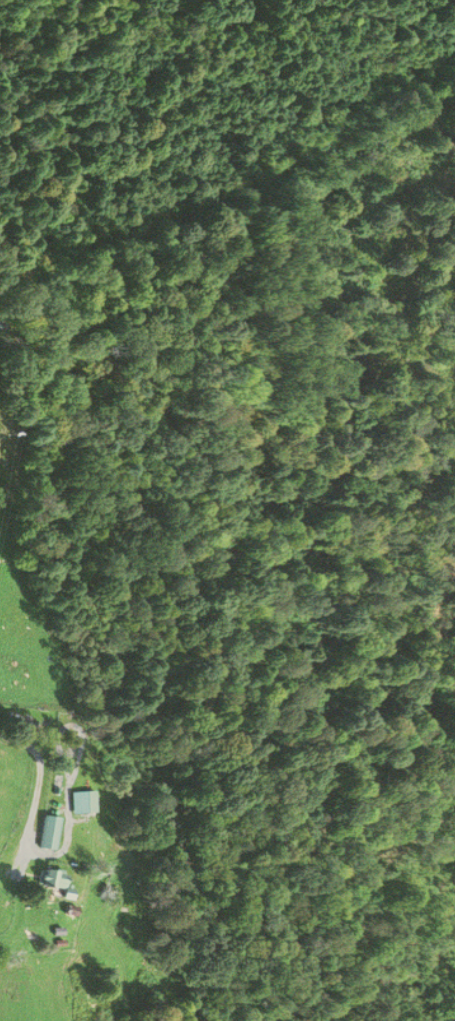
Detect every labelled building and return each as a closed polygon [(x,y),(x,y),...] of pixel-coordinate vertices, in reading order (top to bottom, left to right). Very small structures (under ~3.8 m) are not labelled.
[(60,816),(43,815),(40,848),(57,850),(60,816)] [(68,872),(44,866),(40,882),(64,887),(68,872)]
